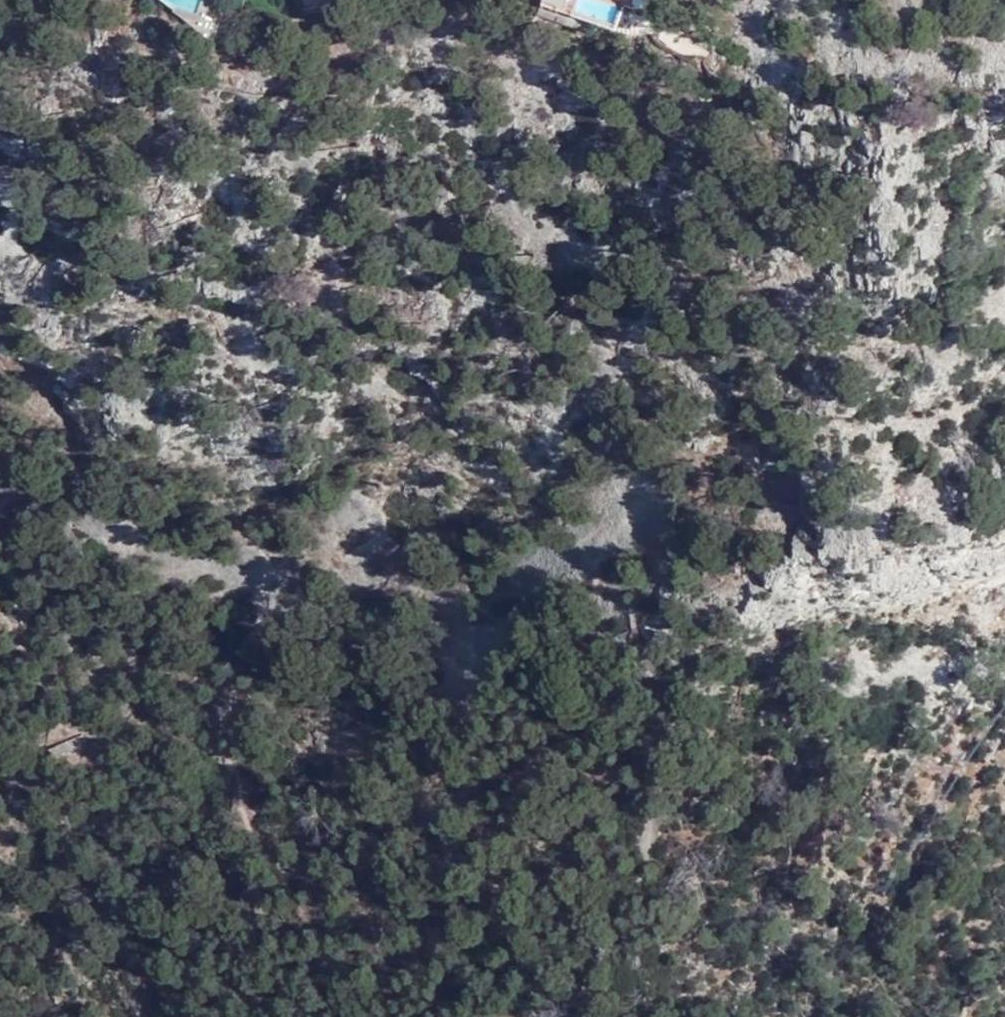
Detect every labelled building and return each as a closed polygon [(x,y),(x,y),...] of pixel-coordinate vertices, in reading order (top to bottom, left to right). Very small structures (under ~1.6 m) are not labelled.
[(542,13),(565,19),(570,0),(546,0),(542,13)]
